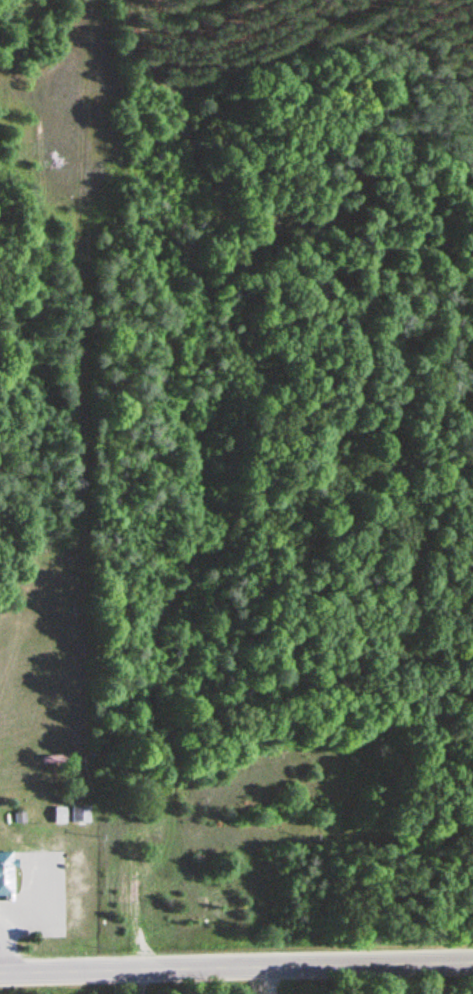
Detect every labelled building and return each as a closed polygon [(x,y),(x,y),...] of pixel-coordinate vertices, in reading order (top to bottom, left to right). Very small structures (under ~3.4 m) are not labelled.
[(70,806),(70,822),(88,822),(89,806),(70,806)] [(52,807),(53,824),(64,824),(64,807),(52,807)] [(13,812),(13,823),(24,823),(24,812),(13,812)] [(4,896),(0,896),(0,851),(10,851),(10,859),(16,859),(16,867),(11,868),(12,901),(4,901),(4,896)]
